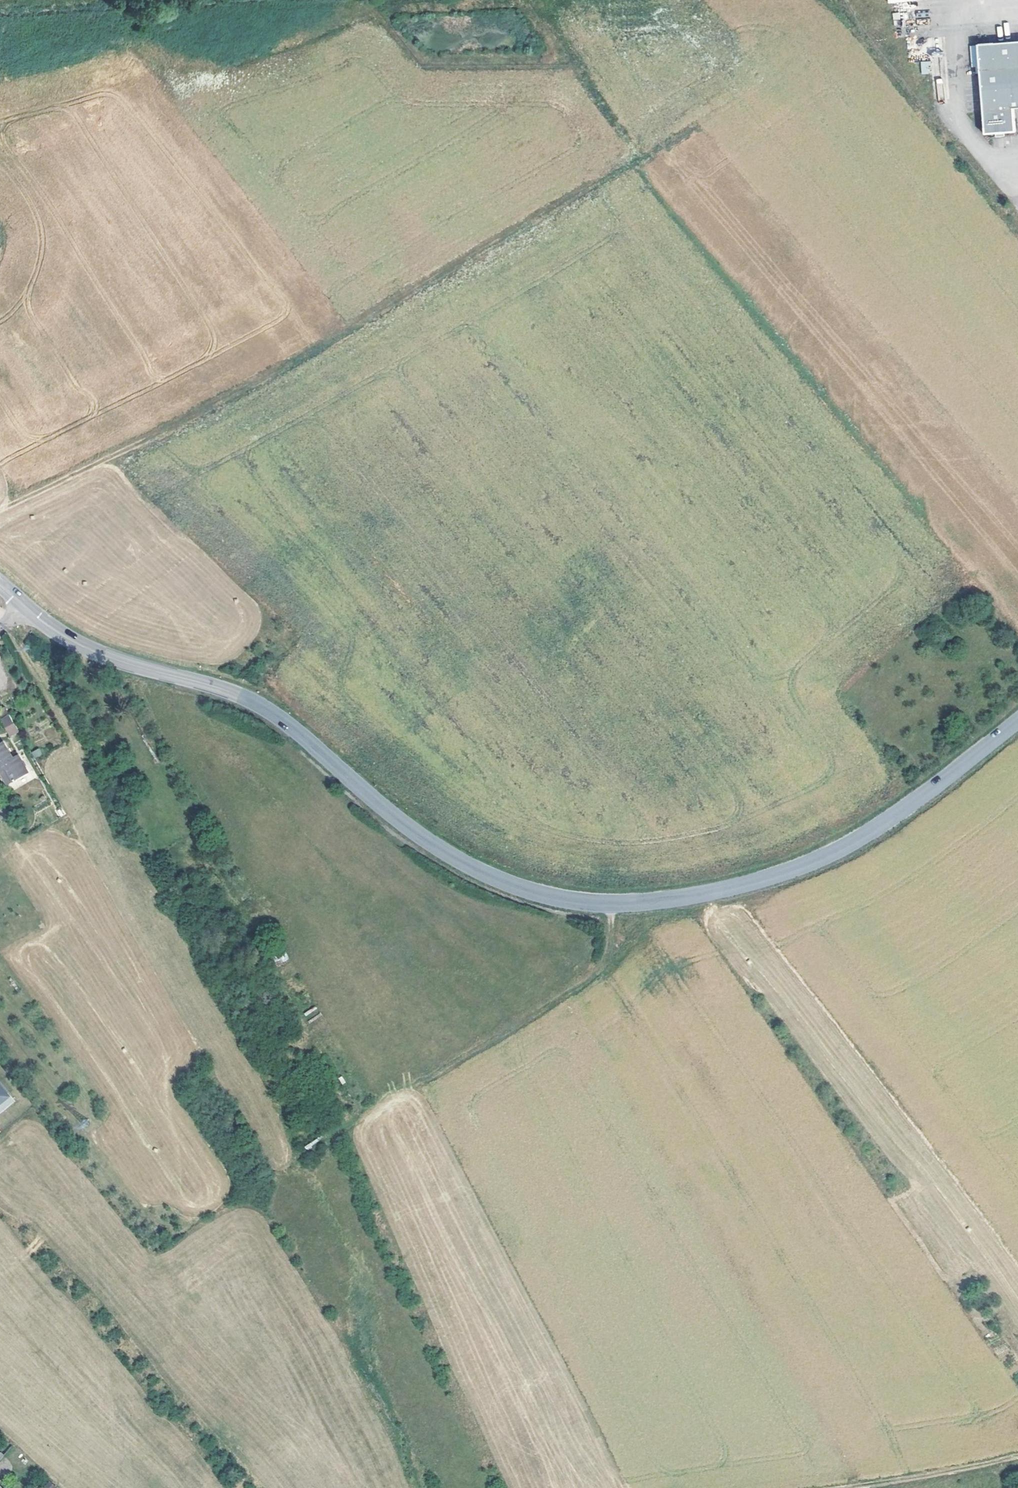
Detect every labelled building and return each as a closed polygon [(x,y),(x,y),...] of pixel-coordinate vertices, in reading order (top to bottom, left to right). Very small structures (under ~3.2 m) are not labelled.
[(976,48),(983,137),(1017,135),(1017,44),(976,48)] [(930,72),(929,61),(921,62),(922,72),(930,72)] [(7,729),(16,725),(10,713),(1,718),(7,729)] [(11,736),(20,731),(16,725),(7,729),(11,736)] [(0,743),(0,769),(3,767),(11,782),(29,773),(18,755),(13,758),(4,741),(0,743)] [(12,1096),(0,1082),(0,1106),(12,1096)]
